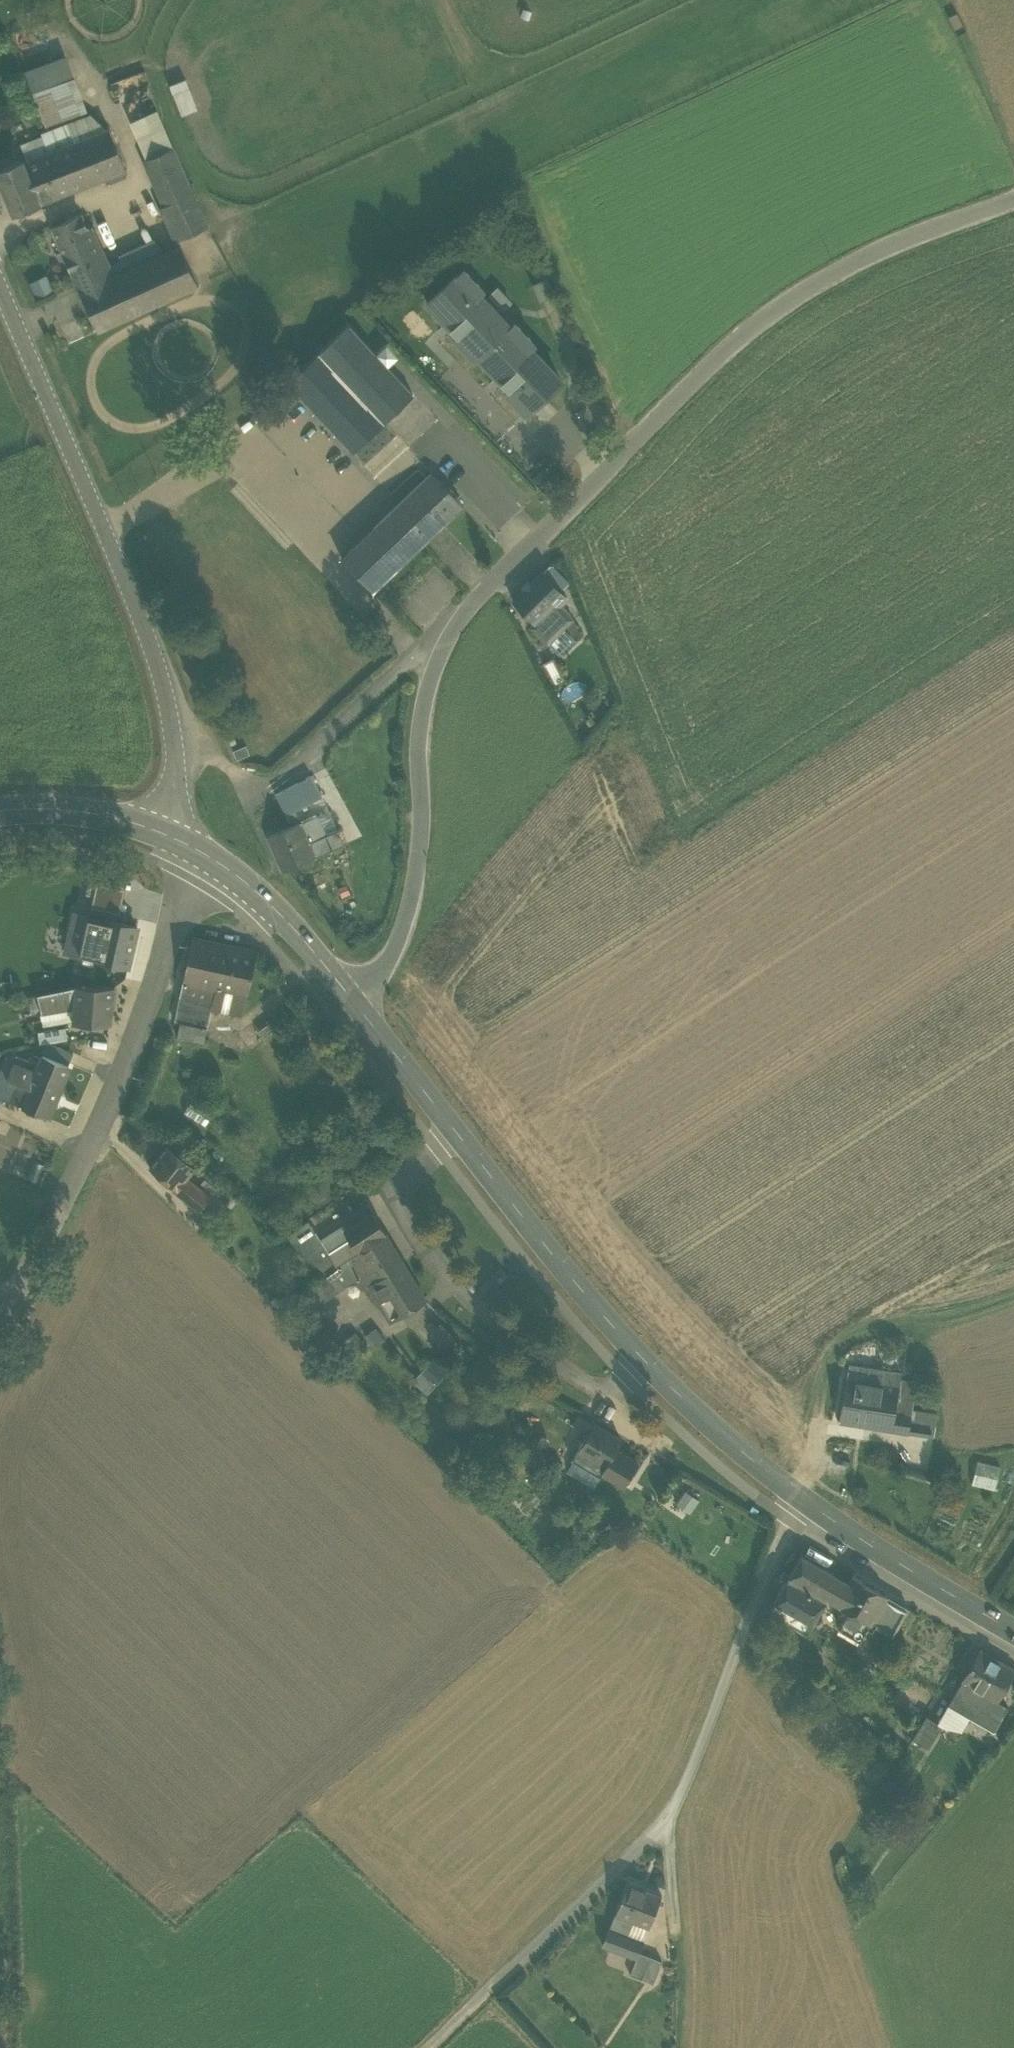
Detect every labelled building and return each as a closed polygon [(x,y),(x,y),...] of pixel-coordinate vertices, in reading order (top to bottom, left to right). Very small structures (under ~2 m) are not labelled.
[(33,93),(74,78),(64,54),(25,70),(33,93)] [(33,93),(45,124),(86,109),(74,78),(33,93)] [(198,110),(189,87),(172,93),(181,116),(198,110)] [(147,158),(173,147),(158,108),(129,121),(146,159),(147,158)] [(74,141),(109,128),(92,115),(67,124),(74,141)] [(42,134),(43,138),(22,145),(28,159),(24,161),(41,203),(126,170),(109,128),(74,141),(67,124),(42,134)] [(145,165),(178,239),(208,226),(173,147),(147,158),(145,165)] [(13,214),(41,203),(24,161),(23,158),(0,167),(0,182),(13,214)] [(51,226),(80,291),(113,275),(108,265),(98,245),(95,247),(80,213),(51,226)] [(119,273),(161,254),(154,237),(117,254),(119,260),(108,265),(113,275),(119,273)] [(79,291),(97,331),(198,286),(180,245),(161,254),(119,273),(113,275),(80,291),(79,291)] [(462,267),(426,300),(456,332),(452,336),(474,360),(479,356),(508,387),(503,391),(525,413),(561,380),(530,348),(535,344),(513,321),(509,325),(498,313),(510,301),(497,288),(484,299),(480,294),(484,290),(462,267)] [(54,292),(46,275),(30,282),(38,299),(54,292)] [(348,324),(319,352),(384,422),(413,394),(348,324)] [(353,451),(384,422),(319,352),(288,381),(353,451)] [(341,559),(372,593),(463,506),(432,472),(341,559)] [(546,572),(560,587),(568,580),(554,565),(546,572)] [(512,601),(528,620),(548,603),(554,610),(560,605),(569,597),(560,587),(546,572),(512,601)] [(572,619),(560,605),(554,610),(548,603),(528,620),(522,626),(540,647),(547,642),(563,627),(572,619)] [(563,627),(547,642),(556,653),(573,638),(563,627)] [(540,665),(552,686),(562,681),(551,659),(540,665)] [(233,750),(236,760),(249,754),(246,745),(233,750)] [(274,795),(285,815),(294,811),(319,797),(308,777),(274,795)] [(299,822),(294,811),(285,815),(290,827),(299,822)] [(308,818),(317,839),(327,834),(318,814),(308,818)] [(299,822),(308,842),(317,839),(308,818),(299,822)] [(286,870),(315,857),(308,842),(299,822),(290,827),(268,836),(283,871),(286,870)] [(327,834),(317,839),(308,842),(315,857),(341,845),(335,831),(327,834)] [(122,885),(95,879),(90,902),(117,908),(122,885)] [(89,917),(89,916),(74,912),(65,952),(80,955),(81,954),(89,917)] [(103,920),(89,917),(81,954),(95,957),(103,920)] [(95,958),(128,966),(137,927),(104,919),(103,920),(95,957),(95,958)] [(212,1009),(242,1015),(256,952),(193,938),(183,983),(214,989),(210,1008),(212,1009)] [(180,1022),(208,1028),(212,1009),(210,1008),(214,989),(183,983),(179,1003),(175,1021),(180,1022)] [(68,1008),(74,1007),(75,986),(37,994),(40,1008),(67,1003),(68,1008)] [(113,986),(75,986),(74,1007),(73,1022),(111,1023),(113,986)] [(26,996),(29,1011),(38,1009),(40,1008),(37,994),(26,996)] [(40,1008),(38,1009),(42,1028),(73,1022),(74,1007),(68,1008),(67,1003),(40,1008)] [(274,1019),(257,1032),(265,1043),(283,1029),(274,1019)] [(204,1042),(208,1028),(180,1022),(176,1036),(204,1042)] [(38,1033),(40,1043),(48,1041),(67,1037),(65,1028),(38,1033)] [(43,1054),(68,1064),(74,1051),(48,1041),(43,1054)] [(35,1073),(29,1088),(22,1106),(48,1116),(68,1064),(43,1054),(38,1065),(35,1073)] [(17,1083),(2,1077),(8,1062),(35,1073),(38,1065),(13,1055),(6,1056),(0,1071),(0,1097),(2,1098),(4,1099),(7,1092),(13,1095),(17,1083)] [(29,1088),(35,1073),(8,1062),(2,1077),(17,1083),(29,1088)] [(10,1102),(22,1106),(29,1088),(17,1083),(13,1095),(10,1101),(10,1102)] [(4,1099),(10,1101),(13,1095),(7,1092),(4,1099)] [(191,1100),(184,1113),(205,1125),(213,1112),(191,1100)] [(174,1190),(199,1210),(205,1202),(210,1195),(198,1186),(186,1177),(195,1166),(167,1144),(149,1167),(176,1188),(174,1190)] [(205,1202),(220,1217),(235,1198),(218,1185),(216,1188),(204,1179),(198,1186),(210,1195),(205,1202)] [(349,1239),(357,1250),(384,1232),(371,1213),(344,1231),(349,1239)] [(296,1247),(314,1234),(316,1232),(308,1219),(283,1236),(296,1247)] [(322,1244),(328,1254),(349,1239),(344,1231),(338,1232),(321,1243),(322,1244)] [(402,1262),(384,1232),(357,1250),(377,1280),(402,1262)] [(296,1247),(306,1255),(322,1244),(321,1243),(314,1234),(296,1247)] [(357,1250),(349,1239),(328,1254),(335,1265),(343,1260),(357,1250)] [(306,1255),(326,1271),(335,1265),(328,1254),(322,1244),(306,1255)] [(377,1280),(357,1250),(343,1260),(356,1280),(363,1289),(368,1286),(377,1280)] [(343,1260),(335,1265),(326,1271),(319,1278),(332,1297),(356,1280),(343,1260)] [(410,1275),(402,1262),(377,1280),(368,1286),(394,1322),(395,1321),(391,1316),(407,1305),(410,1310),(425,1299),(410,1275)] [(332,1297),(319,1278),(299,1297),(308,1312),(332,1297)] [(391,1316),(395,1321),(410,1310),(407,1305),(391,1316)] [(429,1332),(449,1348),(458,1337),(439,1320),(429,1332)] [(375,1327),(364,1336),(373,1349),(385,1340),(375,1327)] [(433,1357),(412,1382),(427,1395),(448,1369),(433,1357)] [(839,1422),(891,1430),(894,1412),(900,1379),(901,1373),(848,1364),(839,1422)] [(894,1412),(910,1415),(911,1409),(915,1382),(900,1379),(894,1412)] [(908,1432),(933,1436),(936,1413),(911,1409),(910,1415),(911,1415),(908,1432)] [(910,1415),(894,1412),(891,1430),(908,1433),(908,1432),(911,1415),(910,1415)] [(594,1424),(578,1449),(606,1466),(616,1449),(621,1440),(594,1424)] [(578,1449),(573,1459),(600,1476),(602,1473),(606,1466),(578,1449)] [(637,1462),(616,1449),(606,1466),(602,1473),(624,1485),(637,1462)] [(593,1487),(600,1476),(573,1459),(566,1471),(593,1487)] [(685,1491),(676,1504),(690,1513),(699,1500),(685,1491)] [(869,1622),(870,1623),(886,1595),(887,1595),(853,1575),(849,1582),(845,1588),(831,1579),(834,1573),(801,1554),(790,1574),(785,1581),(774,1600),(774,1601),(813,1623),(826,1597),(849,1610),(869,1622)] [(779,1577),(785,1581),(790,1574),(783,1570),(779,1577)] [(849,1582),(834,1573),(831,1579),(845,1588),(849,1582)] [(908,1608),(887,1595),(886,1595),(870,1623),(892,1635),(908,1608)] [(768,1612),(806,1634),(813,1623),(774,1601),(768,1612)] [(859,1639),(869,1622),(849,1610),(839,1627),(859,1639)] [(961,1680),(996,1700),(1013,1670),(1013,1669),(980,1649),(961,1680)] [(1008,1706),(996,1700),(961,1680),(948,1704),(969,1716),(994,1730),(1008,1706)] [(969,1716),(948,1704),(937,1722),(942,1725),(961,1730),(969,1716)] [(912,1738),(928,1748),(942,1725),(937,1722),(926,1715),(912,1738)] [(627,1881),(615,1913),(649,1925),(661,1894),(627,1881)] [(643,1941),(649,1925),(615,1913),(609,1928),(643,1941)] [(639,1951),(643,1941),(609,1928),(602,1945),(636,1957),(639,1951)] [(629,1974),(642,1978),(650,1956),(639,1951),(636,1957),(629,1974)] [(662,1960),(650,1956),(642,1978),(653,1983),(662,1960)]
